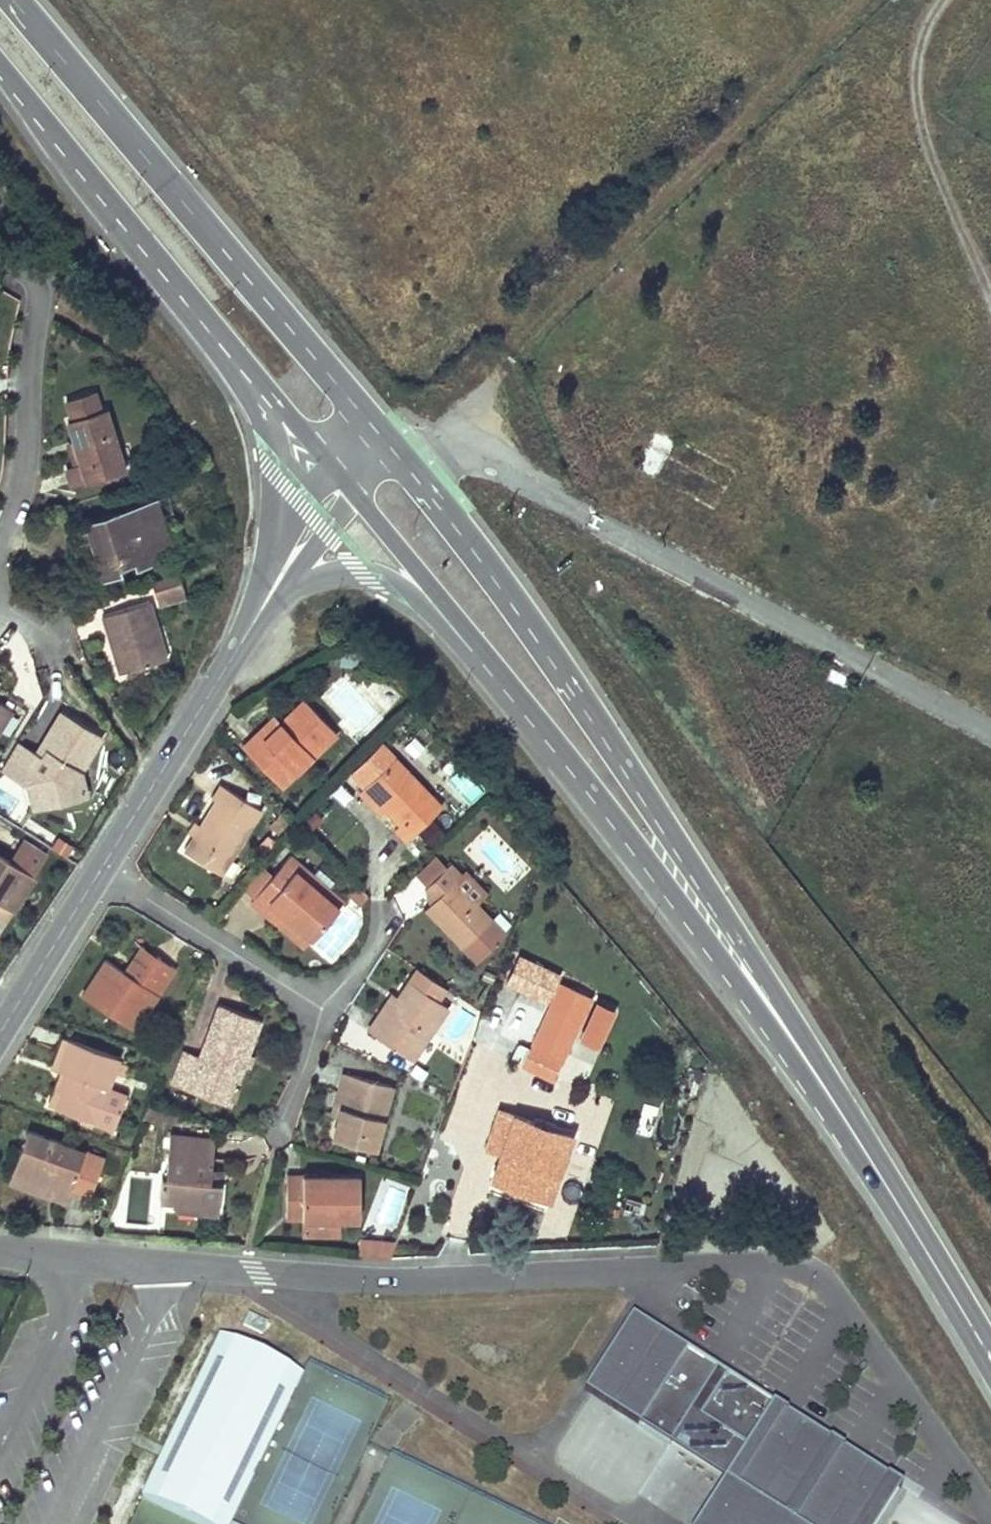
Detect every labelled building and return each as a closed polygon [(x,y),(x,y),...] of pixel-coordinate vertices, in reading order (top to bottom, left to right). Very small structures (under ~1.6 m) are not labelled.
[(67,464),(74,484),(126,469),(107,405),(103,407),(97,387),(69,394),(75,415),(70,416),(75,437),(82,459),(73,461),(67,464)] [(734,471),(741,459),(719,447),(712,459),(657,429),(636,469),(714,511),(735,471),(734,471)] [(82,459),(75,437),(68,439),(73,461),(82,459)] [(154,497),(82,521),(99,578),(120,572),(118,565),(132,561),(133,568),(153,562),(152,553),(171,547),(154,497)] [(179,576),(151,585),(157,601),(184,592),(179,576)] [(117,644),(127,670),(166,658),(147,602),(99,616),(109,647),(117,644)] [(109,647),(117,673),(127,670),(117,644),(109,647)] [(290,772),(331,732),(300,698),(275,722),(260,736),(254,729),(238,744),(268,776),(282,762),(290,772)] [(0,703),(0,725),(10,709),(0,703)] [(62,712),(35,753),(17,742),(0,767),(0,771),(18,782),(31,780),(32,788),(40,788),(45,808),(85,799),(80,771),(102,738),(62,712)] [(260,736),(275,722),(269,715),(254,729),(260,736)] [(438,803),(392,755),(360,785),(380,807),(395,821),(390,825),(403,838),(438,803)] [(276,784),(290,772),(282,762),(268,776),(276,784)] [(31,780),(18,782),(22,801),(34,810),(45,808),(40,788),(32,788),(31,780)] [(190,834),(180,848),(216,871),(256,806),(215,780),(206,795),(212,798),(196,822),(190,834)] [(380,807),(360,785),(355,789),(375,811),(380,807)] [(190,834),(196,822),(190,818),(184,829),(190,834)] [(308,871),(285,852),(267,873),(250,893),(246,898),(264,913),(273,902),(310,933),(335,903),(318,890),(329,876),(314,864),(308,871)] [(0,856),(0,905),(11,911),(33,877),(0,856)] [(421,906),(472,957),(490,939),(491,932),(479,921),(486,915),(471,899),(484,888),(463,866),(458,873),(445,860),(424,881),(436,893),(426,902),(421,906)] [(255,864),(238,883),(250,893),(267,873),(255,864)] [(436,893),(424,881),(421,884),(426,902),(436,893)] [(310,933),(273,902),(264,913),(302,943),(310,933)] [(490,939),(501,929),(486,915),(479,921),(491,932),(490,939)] [(134,978),(151,953),(134,942),(118,967),(134,978)] [(118,967),(102,956),(79,993),(132,1028),(172,966),(151,953),(134,978),(118,967)] [(408,1056),(443,1002),(404,977),(394,993),(379,1016),(373,1012),(364,1027),(408,1056)] [(552,1081),(593,997),(559,981),(518,1065),(552,1081)] [(379,1016),(394,993),(388,989),(373,1012),(379,1016)] [(243,1049),(256,1015),(215,1001),(196,1054),(180,1049),(168,1080),(184,1086),(186,1080),(229,1094),(232,1095),(237,1081),(232,1079),(239,1061),(243,1049)] [(53,1104),(92,1119),(110,1126),(124,1091),(105,1084),(116,1055),(65,1034),(53,1066),(60,1068),(66,1071),(59,1089),(53,1104)] [(251,1052),(243,1049),(239,1061),(246,1064),(251,1052)] [(59,1089),(66,1071),(60,1068),(53,1087),(59,1089)] [(369,1144),(387,1082),(341,1069),(334,1088),(341,1090),(334,1114),(328,1133),(369,1144)] [(229,1094),(186,1080),(184,1086),(226,1101),(229,1094)] [(334,1114),(341,1090),(334,1088),(327,1112),(334,1114)] [(500,1110),(486,1148),(499,1153),(495,1166),(501,1168),(499,1176),(550,1194),(571,1135),(500,1110)] [(90,1186),(101,1156),(25,1127),(9,1168),(32,1175),(52,1183),(48,1191),(47,1193),(63,1199),(67,1186),(70,1179),(90,1186)] [(207,1164),(211,1136),(167,1132),(163,1174),(159,1173),(157,1197),(171,1198),(175,1206),(190,1208),(196,1203),(196,1196),(215,1198),(218,1179),(206,1177),(207,1164)] [(220,1165),(207,1164),(206,1177),(218,1179),(220,1165)] [(313,1171),(283,1171),(283,1214),(302,1214),(341,1213),(356,1213),(356,1170),(327,1170),(326,1166),(312,1165),(313,1171)] [(501,1168),(495,1166),(490,1179),(548,1199),(550,1194),(499,1176),(501,1168)] [(52,1183),(32,1175),(29,1183),(48,1191),(52,1183)] [(90,1186),(70,1179),(67,1186),(87,1194),(90,1186)] [(214,1210),(215,1198),(196,1196),(196,1203),(190,1208),(214,1210)] [(303,1234),(341,1234),(341,1213),(302,1214),(303,1234)] [(390,1256),(396,1242),(359,1238),(358,1253),(390,1256)] [(582,1389),(668,1443),(673,1434),(728,1468),(722,1478),(693,1523),(874,1523),(899,1485),(630,1314),(582,1389)] [(196,1523),(227,1523),(228,1522),(299,1376),(218,1336),(140,1496),(196,1523)] [(673,1434),(668,1443),(722,1478),(728,1468),(673,1434)]
